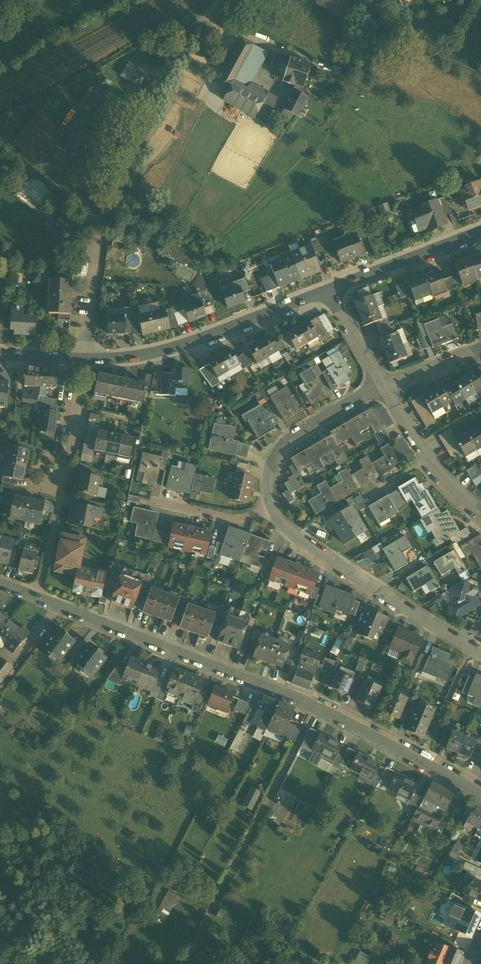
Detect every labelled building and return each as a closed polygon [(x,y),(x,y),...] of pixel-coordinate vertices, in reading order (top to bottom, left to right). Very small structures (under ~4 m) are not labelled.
[(359,4),(358,3),(352,0),(317,0),(315,4),(347,23),(359,4)] [(358,3),(359,4),(360,2),(380,14),(386,3),(381,0),(360,0),(358,3)] [(403,14),(412,0),(381,0),(386,3),(403,14)] [(218,84),(228,90),(233,82),(248,90),(251,84),(268,54),(242,40),(218,84)] [(311,65),(290,59),(288,66),(285,76),(283,83),(284,83),(304,89),(311,65)] [(128,62),(120,76),(130,82),(138,68),(128,62)] [(288,66),(283,65),(280,75),(285,76),(288,66)] [(255,119),(265,100),(255,94),(248,90),(233,82),(228,90),(222,101),(255,119)] [(258,88),(251,84),(248,90),(255,94),(258,88)] [(258,88),(255,94),(265,100),(269,94),(258,88)] [(294,116),(298,118),(308,99),(294,92),(285,111),(294,116)] [(278,98),(269,94),(265,100),(255,119),(265,124),(278,98)] [(294,116),(285,111),(281,117),(291,122),(294,116)] [(100,118),(90,114),(86,125),(95,129),(100,118)] [(99,135),(84,129),(73,157),(88,163),(99,135)] [(8,174),(10,171),(4,166),(6,164),(0,159),(0,167),(8,174)] [(18,190),(42,209),(55,194),(31,174),(18,190)] [(473,210),(480,206),(480,182),(465,188),(466,191),(460,193),(466,209),(472,207),(473,210)] [(42,209),(18,190),(14,195),(38,215),(42,209)] [(437,201),(443,217),(449,214),(443,198),(437,201)] [(429,231),(432,232),(436,231),(437,228),(446,225),(443,217),(437,201),(409,212),(412,219),(412,221),(415,220),(419,231),(428,228),(429,231)] [(387,203),(378,207),(381,215),(390,211),(387,203)] [(412,221),(412,219),(407,221),(412,234),(419,231),(415,220),(412,221)] [(356,233),(359,240),(366,238),(362,226),(354,229),(356,234),(356,233)] [(337,253),(341,264),(365,255),(359,240),(356,233),(356,234),(336,241),(340,252),(337,253)] [(115,235),(113,242),(128,246),(129,238),(115,235)] [(311,241),(316,254),(321,252),(316,239),(311,241)] [(128,246),(113,242),(112,248),(127,251),(128,246)] [(288,246),(291,253),(291,254),(300,250),(297,242),(288,246)] [(300,250),(291,254),(301,279),(321,271),(311,246),(300,250)] [(301,279),(291,254),(291,253),(280,257),(283,262),(272,267),(271,265),(270,265),(274,275),(279,288),(301,279)] [(470,260),(477,278),(477,279),(480,277),(480,256),(470,260)] [(463,284),(477,278),(470,260),(469,259),(454,265),(458,275),(462,284),(463,284)] [(195,285),(202,275),(181,264),(175,275),(195,285)] [(440,272),(425,278),(432,296),(446,291),(447,291),(443,281),(440,272)] [(199,295),(208,291),(202,275),(195,285),(199,295)] [(279,288),(274,275),(262,279),(267,292),(279,288)] [(458,275),(451,278),(455,290),(464,287),(463,284),(462,284),(458,275)] [(433,299),(432,296),(425,278),(424,276),(408,283),(412,294),(416,305),(433,299)] [(240,288),(243,294),(250,291),(245,278),(237,282),(240,288)] [(446,294),(455,290),(451,278),(443,281),(447,291),(446,291),(446,294)] [(58,314),(68,315),(70,281),(50,280),(49,314),(58,314)] [(237,282),(229,285),(231,291),(240,288),(237,282)] [(408,283),(402,285),(406,296),(412,294),(408,283)] [(240,288),(231,291),(229,285),(221,288),(223,294),(228,309),(246,302),(243,294),(240,288)] [(407,297),(406,296),(402,285),(396,286),(401,299),(407,297)] [(368,287),(357,291),(360,301),(372,296),(368,287)] [(201,302),(204,310),(213,306),(208,291),(199,295),(200,298),(199,299),(200,302),(201,302)] [(372,296),(377,308),(383,306),(384,306),(379,294),(372,296)] [(189,298),(191,302),(192,305),(200,302),(199,299),(200,298),(199,295),(189,298)] [(355,303),(360,315),(377,308),(372,296),(360,301),(355,303)] [(407,298),(399,301),(402,309),(410,306),(407,298)] [(201,302),(200,302),(192,305),(184,308),(185,311),(189,323),(207,316),(204,310),(201,302)] [(140,316),(160,312),(158,304),(139,308),(140,313),(140,316)] [(184,308),(183,305),(172,310),(174,315),(185,311),(184,308)] [(216,313),(213,306),(204,310),(207,316),(216,313)] [(381,320),(387,318),(383,306),(377,308),(381,320)] [(457,307),(455,314),(461,316),(463,309),(457,307)] [(125,311),(125,316),(125,323),(133,323),(133,314),(132,308),(125,308),(125,311)] [(381,320),(377,308),(360,315),(365,327),(376,323),(381,321),(381,320)] [(15,333),(35,334),(36,322),(36,319),(34,319),(34,318),(23,318),(24,310),(12,309),(11,329),(15,330),(15,333)] [(172,309),(166,310),(169,328),(178,326),(174,315),(172,310),(172,309)] [(170,330),(169,328),(166,310),(160,312),(140,316),(138,316),(139,321),(142,332),(142,336),(170,330)] [(178,326),(179,327),(189,323),(185,311),(174,315),(178,326)] [(325,314),(318,318),(324,328),(329,325),(331,328),(326,331),(328,334),(334,330),(325,314)] [(125,334),(125,323),(125,316),(111,316),(108,316),(108,333),(116,333),(116,335),(125,334)] [(318,338),(321,343),(330,337),(328,334),(326,331),(324,328),(318,318),(318,317),(309,323),(318,338)] [(443,328),(450,325),(447,317),(439,319),(443,328)] [(376,323),(379,331),(390,327),(387,318),(381,320),(381,321),(376,323)] [(433,346),(434,348),(458,339),(452,324),(450,325),(443,328),(439,319),(425,325),(429,336),(433,346)] [(139,321),(133,323),(133,333),(142,332),(139,321)] [(35,334),(43,334),(43,328),(43,322),(36,322),(35,334)] [(309,322),(298,329),(307,344),(318,338),(309,323),(309,322)] [(429,336),(425,325),(416,322),(422,338),(429,336)] [(125,334),(133,333),(133,323),(125,323),(125,334)] [(393,335),(390,327),(379,331),(382,339),(393,335)] [(296,351),(307,344),(298,329),(287,335),(288,337),(296,350),(296,351)] [(402,346),(408,344),(402,329),(396,332),(397,333),(402,346)] [(380,340),(385,353),(402,346),(397,333),(393,335),(382,339),(380,340)] [(270,336),(259,343),(268,358),(278,352),(279,352),(275,345),(270,336)] [(429,336),(422,338),(427,349),(433,346),(429,336)] [(288,337),(281,341),(289,354),(296,350),(288,337)] [(421,351),(427,349),(422,338),(416,340),(421,351)] [(282,359),(289,354),(281,341),(275,345),(279,352),(278,352),(282,359)] [(350,350),(345,341),(338,345),(343,354),(350,350)] [(258,364),(268,358),(259,343),(248,349),(249,351),(256,363),(257,365),(258,364)] [(402,346),(406,358),(413,355),(408,344),(402,346)] [(406,358),(402,346),(385,353),(389,364),(406,358)] [(327,354),(329,358),(330,358),(339,352),(340,352),(337,347),(327,354)] [(231,350),(219,356),(229,372),(239,366),(240,365),(236,358),(231,350)] [(249,351),(242,355),(249,367),(256,363),(249,351)] [(333,381),(338,388),(350,381),(347,375),(343,369),(347,366),(339,352),(330,358),(334,366),(327,370),(333,381)] [(242,371),(249,367),(242,355),(236,358),(240,365),(239,366),(242,371)] [(218,378),(229,372),(219,356),(209,363),(210,365),(217,377),(218,378)] [(268,358),(258,364),(261,370),(271,364),(268,358)] [(334,366),(330,358),(329,358),(322,362),(327,370),(334,366)] [(199,371),(208,383),(217,377),(210,365),(199,371)] [(312,368),(317,378),(323,375),(322,373),(317,365),(312,368)] [(232,377),(242,371),(239,366),(229,372),(232,377)] [(343,369),(347,375),(351,373),(347,366),(343,369)] [(34,388),(41,388),(41,370),(34,370),(34,369),(24,368),(24,377),(25,377),(25,387),(34,388)] [(305,396),(311,405),(328,395),(317,378),(312,368),(299,376),(304,384),(310,393),(305,396)] [(49,370),(41,370),(41,388),(47,388),(56,388),(57,378),(58,378),(58,370),(49,369),(49,370)] [(161,395),(172,396),(172,388),(175,388),(188,389),(189,369),(179,369),(179,375),(174,375),(162,374),(161,395)] [(338,388),(333,381),(327,370),(322,373),(323,375),(328,384),(332,391),(338,388)] [(466,377),(476,394),(480,391),(480,378),(476,371),(466,377)] [(221,383),(232,377),(229,372),(218,378),(221,383)] [(94,394),(106,396),(110,377),(98,374),(94,394)] [(154,374),(154,377),(151,390),(150,392),(156,393),(156,395),(161,395),(162,374),(154,374)] [(145,389),(151,390),(154,377),(146,375),(144,384),(146,384),(145,389)] [(106,396),(118,399),(122,379),(110,377),(106,396)] [(212,389),(221,383),(218,378),(217,377),(208,383),(212,389)] [(466,377),(455,383),(466,400),(476,394),(466,377)] [(118,399),(130,401),(134,382),(122,379),(118,399)] [(144,384),(134,382),(130,401),(142,404),(145,389),(146,384),(144,384)] [(455,383),(445,389),(453,402),(455,406),(466,400),(455,383)] [(304,396),(305,396),(310,393),(304,384),(299,387),(304,396)] [(443,386),(433,392),(442,408),(453,402),(445,389),(443,386)] [(270,397),(279,392),(276,387),(267,392),(270,397)] [(271,398),(284,420),(300,411),(287,387),(279,392),(270,397),(271,398)] [(35,404),(38,405),(41,388),(34,388),(33,395),(32,397),(23,396),(22,402),(27,403),(35,404)] [(47,388),(41,388),(38,405),(56,407),(57,401),(47,399),(46,397),(47,388)] [(188,389),(175,388),(175,396),(187,396),(188,389)] [(263,396),(266,402),(271,398),(270,397),(267,392),(265,388),(263,390),(260,391),(263,396)] [(432,414),(442,408),(433,392),(422,398),(424,401),(427,406),(430,411),(432,414)] [(469,405),(479,399),(476,394),(466,400),(469,405)] [(243,396),(236,400),(238,404),(245,400),(243,396)] [(260,406),(261,405),(261,406),(266,403),(266,402),(263,396),(256,400),(260,406)] [(411,402),(414,407),(424,401),(422,398),(421,396),(411,402)] [(210,413),(214,400),(207,398),(203,411),(210,413)] [(414,407),(417,412),(427,406),(424,401),(414,407)] [(34,413),(35,404),(27,403),(27,406),(24,406),(23,412),(34,413)] [(44,412),(56,413),(57,407),(56,407),(38,405),(37,411),(44,412)] [(244,415),(259,439),(275,429),(261,406),(261,405),(260,406),(244,415)] [(417,412),(420,417),(430,411),(427,406),(417,412)] [(351,420),(352,421),(359,434),(371,427),(375,433),(376,434),(384,429),(372,408),(351,420)] [(433,416),(435,420),(446,414),(442,408),(432,414),(433,416)] [(420,417),(423,422),(433,416),(432,414),(430,411),(420,417)] [(41,432),(54,434),(56,421),(57,421),(58,414),(56,413),(44,412),(43,416),(45,419),(44,424),(41,426),(41,432)] [(435,420),(433,416),(423,422),(426,428),(436,422),(435,420)] [(90,419),(88,425),(99,427),(101,421),(90,419)] [(364,441),(359,434),(352,421),(345,426),(344,425),(331,432),(333,436),(338,446),(351,438),(355,446),(364,441)] [(209,450),(235,456),(237,443),(232,442),(235,429),(225,427),(215,424),(209,450)] [(98,431),(99,427),(88,425),(87,431),(98,433),(98,431)] [(143,429),(135,427),(134,434),(141,436),(143,429)] [(466,435),(476,451),(480,448),(480,434),(479,430),(477,428),(466,435)] [(373,434),(376,439),(387,433),(384,429),(376,434),(375,433),(373,434)] [(97,439),(98,433),(87,431),(86,437),(97,439)] [(94,451),(106,454),(110,434),(98,431),(98,433),(97,439),(95,445),(94,451)] [(438,437),(441,442),(452,436),(448,431),(438,437)] [(376,439),(379,443),(389,438),(387,433),(376,439)] [(122,437),(110,434),(106,454),(118,456),(122,437)] [(465,458),(476,451),(466,435),(455,441),(458,446),(461,451),(465,458)] [(344,456),(338,446),(333,436),(325,440),(325,439),(312,447),(312,448),(319,460),(326,457),(332,453),(336,460),(344,456)] [(441,442),(444,447),(455,441),(452,436),(441,442)] [(95,445),(97,439),(86,437),(85,443),(95,445)] [(134,439),(122,437),(118,456),(130,459),(134,439)] [(393,444),(389,438),(379,443),(382,449),(389,445),(390,446),(393,444)] [(444,447),(447,452),(458,446),(455,441),(444,447)] [(94,451),(95,445),(85,443),(83,449),(94,451)] [(235,456),(246,458),(249,446),(237,443),(235,456)] [(29,453),(33,454),(34,447),(32,447),(23,444),(21,450),(29,452),(29,453)] [(385,457),(372,465),(379,477),(379,478),(394,469),(393,468),(397,466),(397,467),(401,465),(390,446),(389,445),(382,449),(381,449),(385,457)] [(461,451),(458,446),(447,452),(450,458),(461,451)] [(9,448),(6,463),(26,467),(29,453),(29,452),(21,450),(9,448)] [(324,468),(319,460),(312,448),(305,452),(304,452),(291,459),(294,465),(298,473),(299,472),(305,469),(311,465),(315,472),(316,473),(324,468)] [(94,451),(83,449),(82,454),(93,457),(94,451)] [(468,463),(480,457),(476,451),(465,458),(468,463)] [(335,461),(336,460),(332,453),(326,457),(330,464),(335,461)] [(92,463),(93,457),(82,454),(81,461),(92,463)] [(143,484),(155,486),(158,473),(156,472),(157,469),(159,470),(161,459),(143,455),(140,472),(146,473),(143,484)] [(336,460),(335,461),(338,466),(347,461),(344,456),(336,460)] [(371,481),(379,477),(372,465),(367,457),(359,462),(364,469),(350,477),(358,489),(358,490),(372,482),(371,481)] [(159,470),(165,471),(167,460),(161,458),(161,459),(159,470)] [(179,462),(177,471),(185,473),(187,465),(187,464),(179,462)] [(23,481),(26,467),(6,463),(3,477),(16,480),(23,481)] [(81,474),(90,476),(92,468),(81,463),(78,474),(81,475),(81,474)] [(236,468),(250,471),(251,466),(238,463),(236,468)] [(190,494),(191,490),(195,475),(196,467),(187,465),(185,473),(177,471),(171,470),(171,472),(167,488),(167,489),(190,494)] [(289,468),(293,475),(295,479),(301,476),(299,472),(298,473),(294,465),(289,468)] [(309,476),(315,472),(311,465),(305,469),(309,476)] [(466,471),(469,476),(479,470),(476,465),(466,471)] [(250,471),(236,468),(235,474),(249,477),(250,471)] [(351,493),(358,489),(350,477),(346,470),(338,474),(339,475),(343,481),(338,484),(329,489),(337,502),(351,494),(351,493)] [(472,482),(480,476),(480,473),(479,470),(469,476),(472,482)] [(146,473),(140,472),(138,471),(136,482),(143,484),(146,473)] [(171,472),(165,471),(161,486),(167,488),(171,472)] [(77,493),(94,497),(96,489),(98,490),(99,488),(101,478),(90,476),(81,474),(81,475),(77,493)] [(230,499),(247,503),(253,478),(249,477),(235,474),(230,499)] [(215,480),(195,475),(191,490),(212,495),(215,480)] [(301,488),(295,479),(293,475),(288,479),(289,481),(296,491),(301,488)] [(343,481),(339,475),(334,477),(338,484),(343,481)] [(472,482),(475,486),(480,483),(480,476),(472,482)] [(2,483),(3,483),(15,486),(16,480),(3,477),(2,483)] [(415,499),(425,517),(438,510),(426,491),(423,493),(419,486),(415,479),(398,489),(400,492),(407,504),(411,501),(415,499)] [(290,494),(296,491),(289,481),(284,484),(290,494)] [(332,505),(337,502),(329,489),(325,482),(317,486),(322,494),(308,502),(316,515),(330,507),(329,506),(332,504),(332,505)] [(13,492),(15,486),(3,483),(2,489),(13,492)] [(107,490),(99,488),(98,490),(96,489),(94,497),(105,499),(107,490)] [(11,500),(13,492),(2,489),(1,496),(0,498),(11,500)] [(282,494),(289,504),(294,500),(287,490),(282,494)] [(390,498),(397,510),(407,504),(400,492),(390,498)] [(140,498),(129,496),(128,501),(139,504),(140,498)] [(368,508),(379,526),(399,514),(397,510),(390,498),(389,496),(368,508)] [(0,498),(0,504),(12,507),(14,501),(11,500),(0,498)] [(10,519),(26,522),(30,501),(14,498),(14,501),(12,507),(10,519)] [(357,505),(360,511),(371,505),(370,504),(367,499),(357,505)] [(415,499),(411,501),(422,519),(425,517),(415,499)] [(45,504),(30,501),(26,522),(40,525),(42,515),(45,504)] [(42,515),(48,517),(49,513),(51,513),(53,505),(51,503),(45,501),(45,504),(42,515)] [(102,511),(105,512),(107,505),(86,501),(85,507),(102,511)] [(69,523),(91,528),(93,519),(100,520),(102,511),(85,507),(73,505),(69,523)] [(335,529),(344,544),(365,531),(352,508),(335,517),(331,520),(336,528),(335,529)] [(152,540),(154,530),(158,514),(135,509),(132,520),(139,522),(136,536),(152,540)] [(427,532),(434,527),(431,521),(441,516),(438,510),(425,517),(422,519),(420,521),(427,532)] [(322,518),(325,523),(330,521),(331,520),(335,517),(332,512),(322,518)] [(447,512),(441,516),(431,521),(434,527),(444,543),(450,539),(460,534),(459,533),(453,522),(451,523),(449,520),(451,519),(447,512)] [(135,535),(138,524),(132,522),(129,533),(135,535)] [(168,548),(206,556),(212,533),(174,524),(168,548)] [(231,558),(240,562),(250,536),(230,528),(224,545),(221,555),(231,558)] [(453,545),(455,543),(468,536),(470,535),(466,529),(459,533),(460,534),(450,539),(453,545)] [(151,542),(161,544),(163,535),(164,532),(154,530),(152,540),(151,542)] [(161,546),(167,547),(169,536),(163,535),(161,544),(161,546)] [(480,564),(480,536),(480,535),(471,541),(460,547),(461,548),(466,557),(474,552),(480,564)] [(60,573),(77,576),(77,577),(79,569),(85,540),(77,539),(77,537),(71,536),(71,538),(63,536),(60,551),(59,551),(58,554),(59,554),(58,556),(58,557),(56,568),(61,569),(60,573)] [(270,543),(250,536),(240,562),(252,566),(260,569),(264,559),(257,556),(260,549),(266,551),(270,543)] [(386,556),(395,572),(408,564),(402,553),(412,547),(405,536),(383,549),(387,556),(386,556)] [(471,541),(468,536),(455,543),(459,549),(461,548),(460,547),(471,541)] [(0,538),(0,562),(0,563),(8,565),(8,563),(12,549),(13,543),(0,540),(1,539),(0,538)] [(212,564),(218,566),(219,564),(221,559),(220,558),(221,555),(224,545),(217,543),(216,549),(213,560),(212,564)] [(455,543),(453,545),(452,545),(456,551),(461,560),(466,557),(461,548),(459,549),(455,543)] [(376,553),(382,550),(383,549),(380,544),(373,548),(375,553),(376,553)] [(207,558),(213,560),(216,549),(210,547),(207,558)] [(409,562),(418,557),(413,547),(404,551),(409,562)] [(362,555),(365,559),(374,554),(375,553),(373,548),(362,555)] [(8,563),(14,564),(18,550),(12,549),(8,563)] [(18,549),(18,550),(14,564),(13,569),(19,571),(24,550),(18,549)] [(18,571),(33,575),(38,554),(24,550),(19,571),(18,571)] [(455,568),(459,576),(467,571),(461,560),(456,551),(448,556),(447,555),(434,563),(442,576),(455,568)] [(377,559),(374,554),(365,559),(368,565),(377,559)] [(221,559),(219,564),(228,567),(231,558),(221,555),(220,558),(221,559)] [(267,567),(273,569),(277,558),(271,556),(269,561),(267,567)] [(269,581),(311,596),(314,587),(319,573),(277,558),(273,569),(269,581)] [(259,572),(265,574),(267,567),(269,561),(264,559),(260,569),(259,572)] [(212,562),(204,561),(203,566),(206,567),(205,569),(210,570),(212,562)] [(111,577),(118,579),(122,568),(114,565),(111,577)] [(260,569),(252,566),(250,571),(258,574),(259,572),(260,569)] [(427,585),(431,592),(439,587),(428,568),(420,572),(420,571),(406,579),(414,592),(421,588),(427,585)] [(106,575),(79,569),(77,577),(77,576),(75,582),(74,588),(77,589),(76,594),(92,597),(100,598),(100,599),(101,599),(102,592),(106,575)] [(471,577),(467,571),(459,576),(463,582),(465,581),(471,577)] [(112,603),(122,606),(133,576),(123,573),(122,572),(112,603)] [(143,580),(133,576),(122,606),(132,610),(140,587),(143,580)] [(140,587),(146,589),(148,585),(150,578),(144,576),(143,580),(140,587)] [(472,587),(470,587),(469,588),(465,581),(463,582),(451,589),(458,602),(457,602),(457,603),(449,608),(456,619),(479,605),(473,595),(475,594),(475,593),(475,590),(474,588),(472,587)] [(154,587),(148,585),(146,589),(143,597),(149,599),(152,590),(153,590),(154,587)] [(427,585),(421,588),(425,595),(431,592),(427,585)] [(310,598),(316,600),(318,595),(320,589),(314,587),(311,596),(310,598)] [(336,610),(349,615),(354,601),(355,597),(327,587),(323,597),(319,608),(334,614),(336,610)] [(144,613),(157,617),(165,595),(153,590),(152,590),(149,599),(144,613)] [(99,603),(106,605),(108,594),(102,592),(101,599),(100,599),(99,603)] [(178,599),(165,595),(157,617),(170,622),(175,608),(178,599)] [(323,597),(318,595),(316,600),(314,606),(319,608),(323,597)] [(431,601),(434,606),(445,600),(442,595),(431,601)] [(175,608),(181,610),(184,600),(185,598),(179,596),(178,599),(175,608)] [(190,603),(184,600),(181,610),(180,613),(185,615),(189,606),(190,603)] [(349,615),(355,617),(360,603),(354,601),(349,615)] [(181,628),(194,633),(202,610),(189,606),(185,615),(181,628)] [(220,620),(225,622),(229,612),(229,611),(224,609),(222,614),(220,620)] [(215,615),(202,610),(194,633),(207,638),(212,624),(215,615)] [(285,619),(304,624),(306,615),(287,610),(285,619)] [(212,624),(217,626),(220,620),(222,614),(216,612),(215,615),(212,624)] [(218,642),(228,646),(239,616),(229,612),(225,622),(218,642)] [(357,635),(372,641),(376,633),(378,628),(382,629),(386,620),(368,612),(361,628),(357,635)] [(318,617),(311,614),(308,621),(316,624),(318,617)] [(250,619),(239,616),(228,646),(239,649),(246,629),(250,619)] [(246,629),(252,631),(256,620),(250,618),(250,619),(246,629)] [(7,621),(0,631),(0,635),(8,641),(11,643),(7,648),(13,653),(21,644),(22,644),(30,634),(23,628),(20,631),(7,621)] [(354,640),(355,640),(357,635),(361,628),(354,625),(350,632),(348,637),(354,640)] [(322,630),(315,628),(313,634),(320,636),(322,630)] [(347,639),(348,637),(350,632),(343,628),(338,636),(347,639)] [(53,656),(60,661),(66,652),(74,642),(73,641),(63,633),(62,635),(57,631),(41,652),(50,659),(53,656)] [(402,662),(411,665),(422,640),(399,631),(397,635),(392,648),(405,654),(402,662)] [(386,646),(392,648),(397,635),(391,633),(386,646)] [(8,641),(0,635),(0,648),(2,650),(8,641)] [(253,657),(267,662),(274,642),(260,636),(253,657)] [(277,642),(289,647),(291,642),(279,637),(277,642)] [(348,637),(347,639),(342,649),(347,652),(354,640),(348,637)] [(72,657),(73,655),(82,643),(76,638),(73,641),(74,642),(66,652),(72,657)] [(244,654),(250,656),(255,643),(248,640),(245,651),(244,654)] [(277,642),(274,642),(267,662),(283,668),(290,647),(289,647),(277,642)] [(88,647),(82,643),(73,655),(79,659),(88,647)] [(85,674),(91,678),(106,659),(99,654),(100,652),(90,645),(88,647),(79,659),(76,663),(85,669),(85,674)] [(359,657),(367,660),(370,652),(362,648),(359,657)] [(405,654),(392,648),(388,656),(402,662),(405,654)] [(436,678),(446,683),(452,668),(449,666),(451,663),(446,661),(448,655),(433,649),(429,658),(425,669),(438,674),(436,678)] [(304,651),(300,661),(317,667),(321,657),(304,651)] [(370,654),(368,659),(376,662),(378,657),(370,654)] [(422,673),(423,673),(425,669),(429,658),(421,655),(415,670),(422,673)] [(359,663),(365,666),(367,660),(359,657),(357,663),(359,663)] [(124,678),(138,684),(146,664),(130,658),(126,667),(122,677),(124,678)] [(321,670),(330,673),(335,662),(325,658),(321,670)] [(2,660),(0,662),(0,682),(1,683),(12,668),(2,660)] [(283,673),(289,675),(291,668),(293,665),(294,662),(288,660),(283,673)] [(309,690),(317,667),(300,661),(298,667),(297,670),(292,684),(309,690)] [(356,669),(362,672),(365,666),(359,663),(356,669)] [(110,676),(122,681),(124,678),(122,677),(126,667),(119,664),(110,676)] [(161,670),(146,664),(138,684),(138,685),(152,690),(153,691),(158,677),(161,670)] [(352,679),(355,673),(341,667),(338,674),(352,679)] [(297,670),(291,668),(289,675),(286,682),(292,684),(297,670)] [(166,693),(180,699),(190,675),(175,669),(170,682),(166,693)] [(351,683),(357,685),(362,672),(356,669),(355,673),(352,679),(351,683)] [(423,673),(436,678),(438,674),(425,669),(423,673)] [(330,688),(346,695),(351,683),(352,679),(338,674),(337,673),(330,688)] [(423,673),(422,673),(421,677),(434,682),(436,678),(423,673)] [(190,675),(180,699),(188,702),(195,704),(196,705),(201,692),(205,681),(190,675)] [(480,709),(480,678),(476,675),(474,679),(468,693),(478,697),(474,706),(480,709)] [(122,681),(110,676),(107,681),(120,686),(122,681)] [(151,692),(158,695),(164,680),(158,677),(153,691),(152,690),(151,692)] [(373,684),(374,685),(376,680),(368,677),(366,681),(367,682),(373,684)] [(462,693),(467,695),(468,693),(474,679),(468,677),(462,693)] [(170,682),(164,680),(158,695),(156,699),(163,702),(166,693),(170,682)] [(357,703),(371,709),(372,708),(380,688),(380,687),(374,685),(373,684),(372,687),(366,684),(367,682),(366,681),(357,703)] [(208,705),(227,713),(234,694),(215,687),(208,705)] [(372,708),(377,710),(386,691),(380,688),(372,708)] [(400,689),(397,695),(392,693),(383,714),(398,720),(399,719),(407,700),(407,699),(410,693),(400,689)] [(192,712),(198,714),(206,694),(201,692),(196,705),(195,704),(194,707),(192,712)] [(259,708),(267,711),(275,714),(279,703),(261,696),(257,707),(259,708)] [(185,709),(188,702),(180,699),(177,706),(185,709)] [(235,711),(247,715),(247,716),(253,705),(239,699),(235,711)] [(404,722),(407,714),(412,702),(407,700),(399,719),(404,722)] [(188,702),(185,709),(190,711),(192,706),(194,707),(195,704),(188,702)] [(412,702),(407,714),(412,716),(418,704),(412,702)] [(275,714),(266,730),(283,737),(284,737),(289,725),(295,709),(279,703),(275,714)] [(406,731),(422,738),(434,711),(418,704),(412,716),(406,731)] [(257,707),(253,705),(247,716),(247,715),(243,724),(249,726),(251,722),(251,723),(259,708),(257,707)] [(251,723),(259,726),(267,711),(259,708),(251,723)] [(266,730),(275,714),(267,711),(259,726),(258,729),(265,733),(266,730)] [(169,727),(159,724),(154,737),(164,741),(169,727)] [(230,749),(236,752),(249,726),(243,724),(230,749)] [(193,728),(187,725),(184,734),(189,737),(193,728)] [(284,737),(295,742),(301,730),(289,725),(284,737)] [(254,737),(261,741),(263,736),(265,733),(258,729),(254,737)] [(308,762),(317,767),(323,756),(334,761),(333,762),(334,762),(338,754),(343,745),(342,745),(335,742),(335,741),(310,729),(301,748),(313,754),(308,762)] [(281,743),(283,737),(266,730),(265,733),(263,736),(281,743)] [(445,749),(457,754),(464,738),(452,733),(450,737),(446,747),(445,749)] [(439,744),(446,747),(450,737),(443,734),(439,744)] [(218,743),(225,746),(228,741),(221,737),(218,743)] [(476,743),(464,738),(457,754),(469,759),(469,758),(474,748),(476,743)] [(349,748),(344,757),(340,765),(352,771),(355,765),(356,764),(354,763),(359,754),(349,748)] [(477,761),(480,751),(474,748),(469,758),(477,761)] [(333,762),(331,766),(338,769),(340,765),(344,757),(338,754),(334,762),(333,762)] [(371,781),(372,782),(376,774),(380,766),(381,765),(380,765),(373,762),(373,761),(359,754),(354,763),(356,764),(355,765),(352,771),(360,776),(360,775),(371,781)] [(328,772),(328,771),(331,766),(333,762),(334,761),(323,756),(317,767),(328,772)] [(335,775),(338,769),(331,766),(328,771),(335,775)] [(386,769),(380,766),(376,774),(382,777),(386,769)] [(382,777),(379,782),(391,788),(393,784),(392,783),(397,774),(386,768),(386,769),(382,777)] [(369,786),(375,789),(379,782),(382,777),(376,774),(372,782),(371,781),(369,786)] [(409,802),(410,802),(414,794),(418,785),(417,785),(410,781),(411,781),(397,774),(392,783),(393,784),(391,788),(390,791),(398,796),(398,795),(409,801),(409,802)] [(358,780),(369,786),(371,781),(360,775),(360,776),(358,780)] [(432,785),(420,808),(440,819),(453,796),(432,785)] [(244,805),(251,809),(258,796),(251,792),(244,805)] [(407,806),(413,809),(420,796),(414,794),(410,802),(409,802),(407,806)] [(407,806),(409,802),(409,801),(398,795),(398,796),(396,800),(407,806)] [(464,815),(469,818),(475,807),(473,806),(470,804),(464,815)] [(479,830),(480,826),(480,810),(475,807),(469,818),(467,823),(475,827),(478,829),(479,830)] [(434,831),(440,819),(420,808),(414,820),(421,824),(428,827),(434,831)] [(475,827),(467,823),(464,829),(472,833),(475,827)] [(423,836),(428,827),(421,824),(416,832),(423,836)] [(456,842),(461,831),(457,829),(451,840),(456,842)] [(471,858),(476,861),(480,852),(480,840),(471,858)] [(462,853),(453,848),(449,856),(457,861),(462,853)] [(462,869),(471,873),(480,877),(480,869),(465,862),(462,869)] [(424,870),(417,866),(414,871),(422,875),(424,870)] [(471,873),(469,877),(480,883),(480,877),(471,873)] [(479,901),(480,898),(480,883),(469,877),(466,876),(463,885),(468,887),(465,895),(475,899),(479,901)] [(170,889),(160,907),(170,912),(179,894),(170,889)] [(469,911),(472,905),(463,900),(452,894),(451,894),(448,901),(469,911)] [(465,895),(463,900),(472,905),(475,899),(465,895)] [(454,930),(471,938),(480,916),(469,911),(448,901),(447,902),(454,906),(452,912),(449,919),(458,923),(454,930)] [(162,928),(170,912),(160,907),(152,922),(162,928)] [(216,917),(221,919),(225,912),(220,909),(216,917)] [(395,918),(387,914),(383,921),(391,926),(395,918)] [(458,923),(449,919),(446,927),(454,930),(458,923)] [(439,944),(449,949),(450,948),(452,943),(442,938),(439,944)] [(449,949),(439,944),(437,943),(432,954),(430,953),(428,959),(430,960),(428,963),(459,963),(463,953),(450,948),(449,949)] [(359,963),(368,963),(371,958),(360,952),(355,961),(359,963)]
